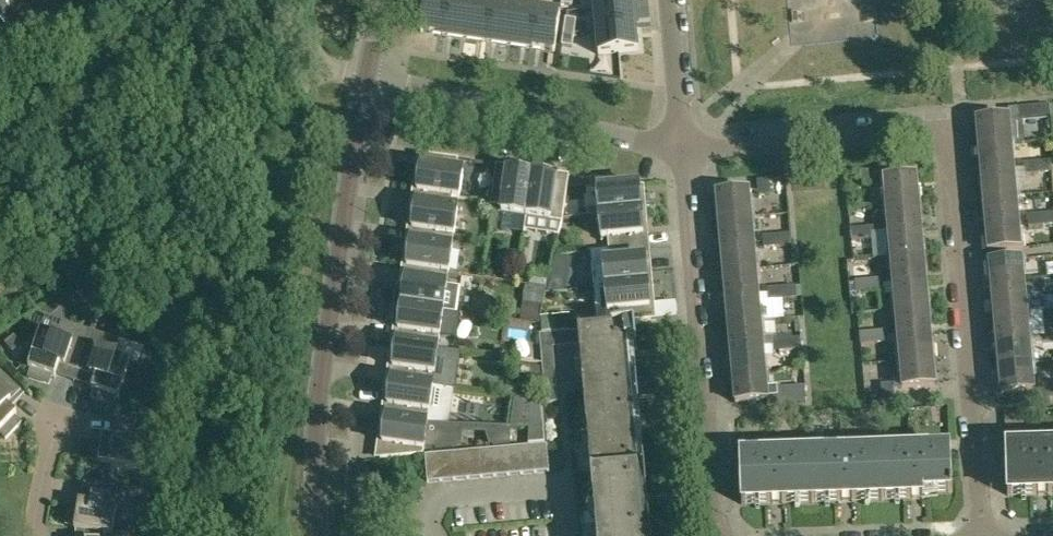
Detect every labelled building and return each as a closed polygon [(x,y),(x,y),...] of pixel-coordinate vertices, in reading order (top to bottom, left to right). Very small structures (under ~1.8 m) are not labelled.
[(2,26),(0,29),(0,55),(7,60),(49,0),(0,0),(0,24),(2,26)] [(420,32),(444,35),(449,0),(425,0),(420,32)] [(444,35),(466,38),(471,0),(449,0),(444,35)] [(466,38),(488,42),(493,3),(475,0),(471,0),(466,38)] [(594,9),(634,6),(633,0),(594,0),(594,9)] [(493,3),(488,42),(510,45),(515,6),(493,3)] [(515,6),(510,45),(532,48),(537,9),(515,6)] [(634,6),(594,9),(596,32),(636,28),(634,6)] [(537,9),(532,48),(555,52),(561,13),(537,9)] [(564,32),(574,33),(576,20),(566,18),(564,32)] [(636,28),(596,32),(599,55),(638,51),(636,28)] [(564,32),(562,46),(572,47),(574,33),(564,32)] [(1049,105),(1019,108),(1020,122),(1051,119),(1049,105)] [(977,121),(979,147),(1012,144),(1010,118),(977,121)] [(1015,170),(1012,144),(979,147),(982,173),(1015,170)] [(418,192),(453,197),(459,198),(463,169),(462,169),(462,172),(457,171),(458,159),(423,154),(420,173),(415,172),(413,191),(418,192)] [(1051,161),(1038,162),(1039,174),(1052,172),(1051,161)] [(1025,175),(1039,174),(1038,162),(1024,163),(1025,175)] [(526,217),(533,170),(515,167),(515,172),(496,170),(491,205),(503,207),(502,212),(499,212),(499,213),(526,217)] [(533,170),(526,217),(562,222),(569,180),(550,177),(550,172),(533,170)] [(982,173),(984,199),(1017,196),(1015,170),(982,173)] [(875,171),(864,172),(865,186),(876,185),(875,171)] [(885,179),(888,205),(920,202),(918,176),(885,179)] [(599,214),(646,210),(645,193),(639,193),(639,185),(591,178),(592,191),(597,191),(599,214)] [(770,179),(759,180),(761,194),(772,193),(770,179)] [(716,194),(719,220),(752,217),(749,191),(716,194)] [(453,197),(418,192),(415,211),(410,210),(407,229),(412,230),(454,235),(458,207),(457,207),(456,210),(451,209),(453,197)] [(984,199),(986,226),(1020,222),(1017,196),(984,199)] [(888,205),(890,231),(923,228),(920,202),(888,205)] [(646,210),(599,214),(601,241),(603,241),(603,238),(608,238),(609,251),(649,247),(649,246),(644,247),(642,228),(648,228),(646,210)] [(1042,215),(1044,226),(1052,225),(1052,214),(1042,215)] [(1030,227),(1044,226),(1042,215),(1029,216),(1030,227)] [(719,220),(721,246),(754,243),(752,217),(719,220)] [(1020,222),(986,226),(989,252),(1022,249),(1020,222)] [(879,226),(866,228),(867,239),(880,238),(879,226)] [(853,240),(867,239),(866,228),(852,229),(853,240)] [(923,228),(890,231),(892,257),(925,254),(923,228)] [(407,267),(442,272),(449,273),(454,235),(412,230),(410,248),(405,248),(402,267),(407,267)] [(791,234),(777,235),(779,247),(792,246),(791,234)] [(765,248),(779,247),(777,235),(764,237),(765,248)] [(757,269),(754,243),(721,246),(724,272),(757,269)] [(649,247),(609,251),(592,252),(595,288),(652,283),(651,266),(645,266),(644,248),(649,248),(649,247)] [(892,257),(895,283),(928,280),(925,254),(892,257)] [(573,259),(556,255),(547,292),(566,290),(573,259)] [(992,289),(1025,286),(1023,260),(990,263),(992,289)] [(440,282),(442,272),(407,267),(405,286),(398,285),(395,297),(394,304),(444,311),(448,282),(440,282)] [(549,271),(531,269),(529,285),(547,287),(549,271)] [(726,299),(759,295),(757,269),(724,272),(726,299)] [(994,315),(1027,312),(1026,296),(1036,295),(1036,291),(1049,290),(1048,278),(1035,280),(1035,285),(1025,286),(992,289),(994,315)] [(884,279),(870,280),(872,291),(885,290),(884,279)] [(858,292),(872,291),(870,280),(857,281),(858,292)] [(930,307),(928,280),(895,283),(897,310),(930,307)] [(654,301),(652,283),(595,288),(598,324),(650,320),(648,301),(654,301)] [(796,286),(782,288),(783,299),(797,298),(796,286)] [(783,299),(782,288),(769,289),(770,300),(783,299)] [(762,322),(759,295),(726,299),(728,325),(762,322)] [(103,300),(98,312),(115,318),(119,305),(103,300)] [(540,304),(523,302),(521,320),(538,322),(540,304)] [(440,338),(444,311),(394,304),(393,311),(393,323),(399,325),(397,343),(437,348),(439,338),(440,338)] [(897,310),(899,336),(932,333),(930,307),(897,310)] [(994,315),(997,341),(1030,338),(1027,312),(994,315)] [(555,316),(541,317),(542,334),(557,332),(555,316)] [(55,377),(56,375),(60,364),(78,371),(91,331),(62,321),(57,337),(41,331),(29,368),(32,369),(30,377),(49,384),(52,376),(55,377)] [(764,348),(762,322),(728,325),(731,351),(764,348)] [(579,343),(597,535),(651,535),(633,342),(635,342),(635,349),(637,349),(635,326),(540,334),(546,403),(558,402),(553,346),(579,343)] [(119,398),(131,361),(115,356),(120,341),(91,331),(78,371),(96,377),(92,389),(96,390),(93,398),(113,405),(115,397),(119,398)] [(875,332),(876,344),(890,342),(889,331),(875,332)] [(1052,342),(1052,331),(1039,332),(1040,343),(1052,342)] [(876,344),(875,332),(862,333),(863,345),(876,344)] [(899,336),(902,362),(935,359),(932,333),(899,336)] [(997,341),(999,368),(1032,365),(1030,338),(997,341)] [(801,339),(787,340),(788,351),(802,350),(801,339)] [(788,351),(787,340),(774,341),(775,352),(788,351)] [(439,349),(437,348),(397,343),(392,342),(389,361),(394,362),(392,380),(433,386),(439,349)] [(764,348),(731,351),(733,377),(766,374),(764,348)] [(935,359),(902,362),(903,378),(893,379),(893,383),(881,384),(882,398),(894,398),(894,389),(904,388),(937,385),(935,359)] [(523,362),(522,372),(541,374),(542,365),(523,362)] [(1035,391),(1032,365),(999,368),(1001,394),(1035,391)] [(11,408),(8,406),(22,391),(0,370),(0,432),(6,438),(21,423),(15,417),(17,414),(11,408)] [(644,398),(655,397),(653,372),(638,373),(641,399),(643,398),(643,399),(644,399),(644,398)] [(769,400),(766,374),(733,377),(736,403),(769,400)] [(433,386),(392,380),(386,380),(384,399),(389,399),(386,418),(428,424),(433,386)] [(1044,384),(1045,398),(1052,397),(1052,383),(1044,384)] [(778,388),(779,396),(780,407),(807,405),(805,386),(778,388)] [(531,400),(530,429),(545,428),(542,402),(531,400)] [(424,454),(428,424),(386,418),(381,417),(378,436),(384,437),(380,458),(424,454)] [(161,426),(120,419),(117,439),(104,437),(103,441),(95,439),(91,460),(100,461),(99,465),(137,471),(140,454),(156,457),(161,426)] [(529,444),(545,442),(545,429),(530,430),(529,444)] [(534,446),(536,473),(549,472),(547,444),(534,446)] [(534,446),(520,447),(522,474),(536,473),(534,446)] [(509,475),(522,474),(520,447),(506,448),(509,475)] [(506,448),(493,449),(495,476),(509,475),(506,448)] [(1007,449),(1009,496),(1052,495),(1052,448),(1007,449)] [(482,478),(495,476),(493,449),(479,450),(482,478)] [(466,451),(468,479),(482,478),(479,450),(466,451)] [(466,451),(452,453),(455,480),(468,479),(466,451)] [(882,500),(924,499),(924,493),(954,492),(954,487),(951,487),(950,451),(880,453),(882,500)] [(441,481),(455,480),(452,453),(439,454),(441,481)] [(813,502),(882,500),(880,453),(811,455),(813,502)] [(441,481),(439,454),(425,455),(428,482),(441,481)] [(743,504),(789,503),(813,502),(811,455),(742,457),(743,504)] [(113,535),(113,534),(115,519),(132,521),(136,497),(137,491),(96,484),(92,504),(79,502),(79,505),(70,504),(67,524),(75,526),(75,529),(87,531),(88,531),(113,535)]
